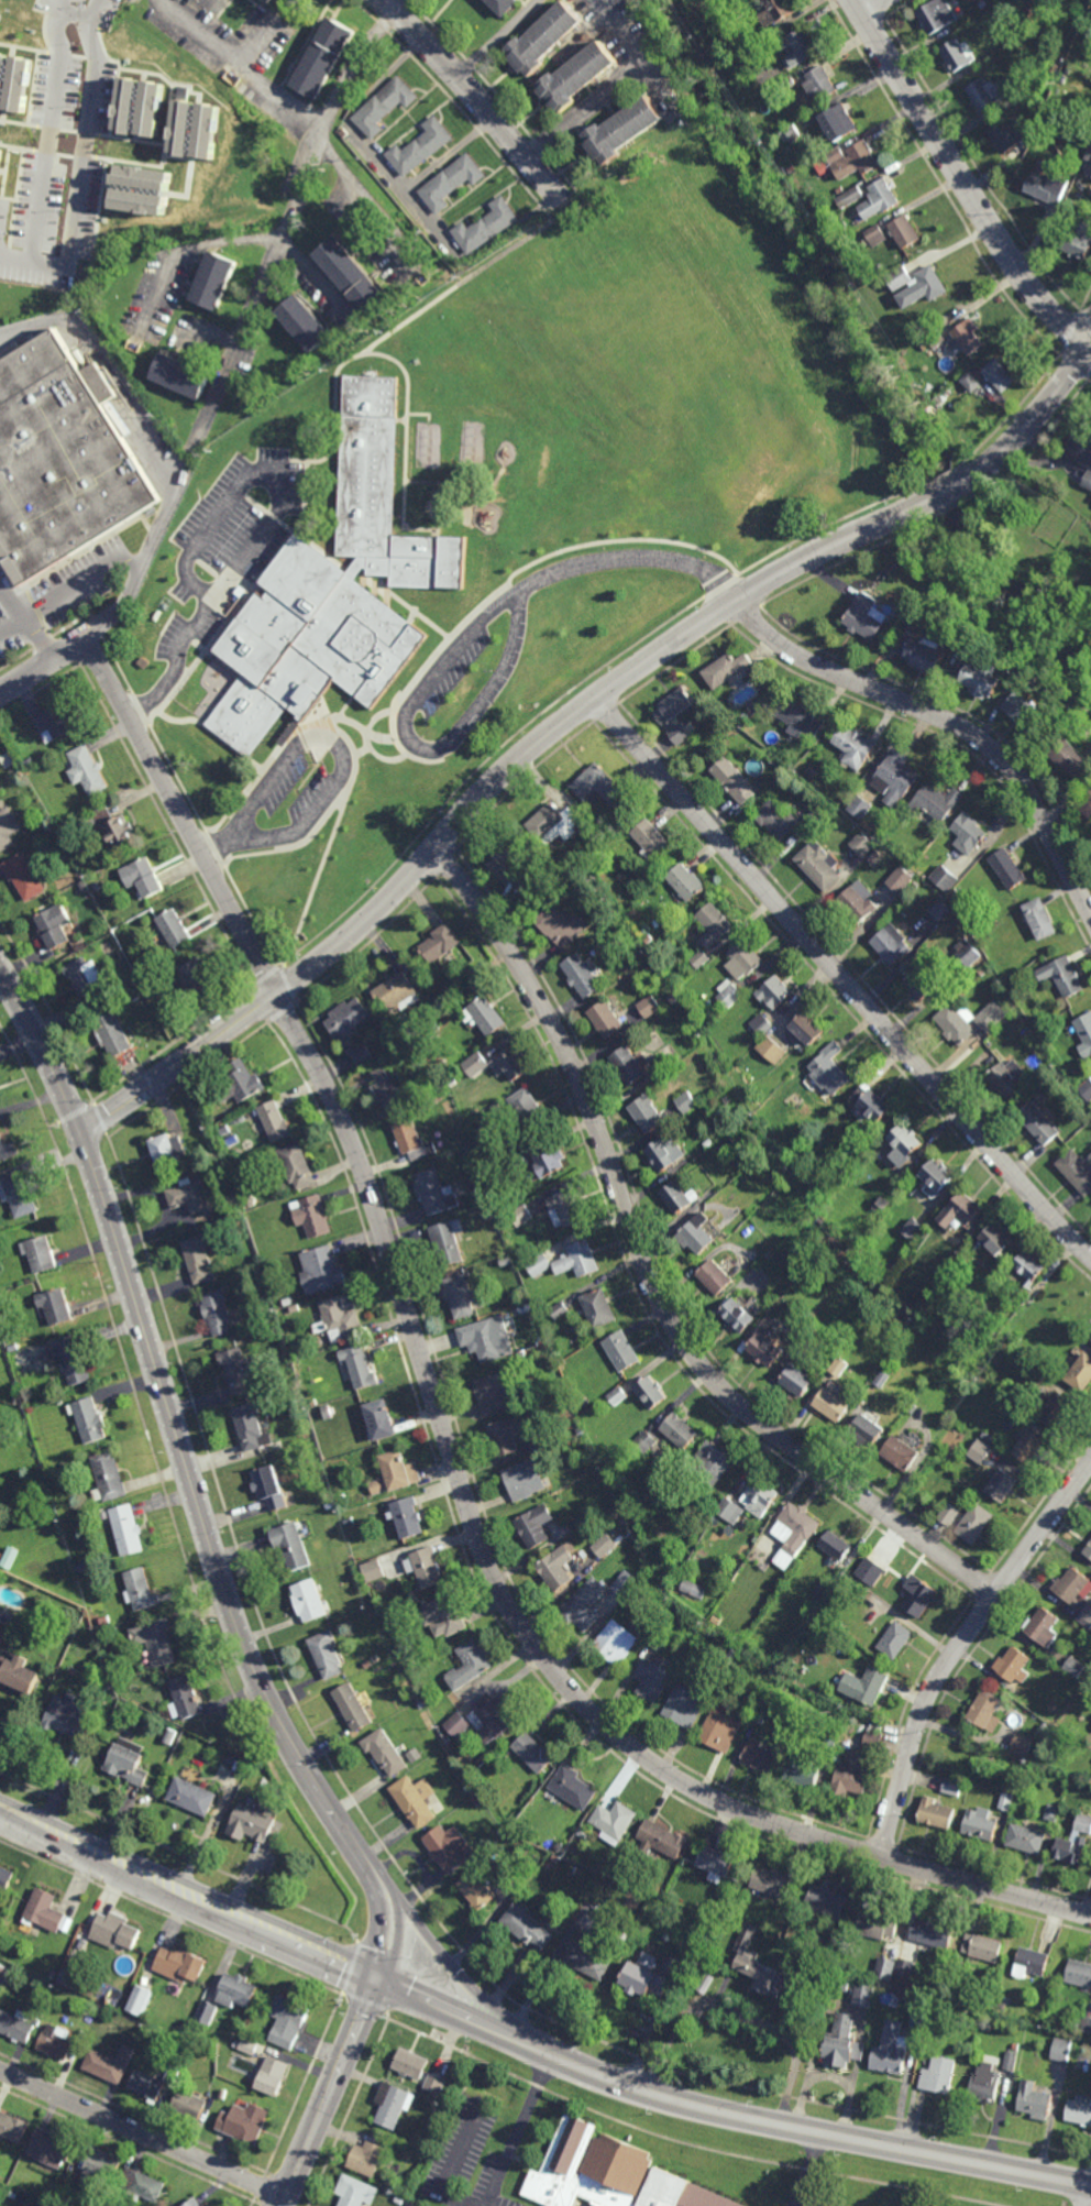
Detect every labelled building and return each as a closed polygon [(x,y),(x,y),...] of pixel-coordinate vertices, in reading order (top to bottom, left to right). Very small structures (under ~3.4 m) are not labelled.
[(500,18),(483,0),(518,0),(500,18)] [(521,39),(562,0),(564,0),(583,21),(540,59),(543,63),(529,76),(524,69),(520,73),(507,58),(510,55),(504,48),(517,35),(521,39)] [(772,11),(766,0),(781,0),(793,19),(767,32),(758,18),(772,11)] [(959,21),(948,0),(940,0),(918,12),(932,36),(959,21)] [(316,100),(290,86),(330,17),(355,31),(316,100)] [(1031,37),(1026,32),(1033,26),(1037,32),(1031,37)] [(806,31),(820,55),(794,70),(787,61),(795,56),(791,48),(782,52),(779,43),(806,31)] [(573,98),(576,101),(560,114),(558,110),(555,112),(538,90),(540,89),(537,85),(552,72),(555,75),(599,39),(618,62),(573,98)] [(956,75),(972,64),(969,58),(974,55),(967,42),(960,46),(957,41),(940,52),(956,75)] [(35,59),(0,54),(0,109),(6,110),(28,113),(35,59)] [(1054,74),(1048,69),(1054,62),(1059,66),(1054,74)] [(825,65),(839,90),(822,101),(818,94),(812,98),(803,85),(812,80),(808,75),(825,65)] [(406,108),(400,102),(377,123),(383,129),(371,140),(351,118),(398,75),(418,97),(406,108)] [(136,134),(144,80),(124,77),(116,131),(136,134)] [(791,87),(786,80),(792,77),(796,83),(791,87)] [(981,113),(1007,98),(999,84),(994,87),(993,83),(988,86),(984,79),(967,90),(981,113)] [(168,83),(148,81),(141,135),(161,137),(168,83)] [(1012,95),(1007,90),(1013,85),(1017,89),(1012,95)] [(193,87),(179,86),(174,154),(193,156),(197,102),(191,101),(193,87)] [(664,119),(618,151),(620,154),(602,167),(597,160),(596,161),(584,144),(586,143),(581,134),(598,123),(600,127),(648,95),(664,119)] [(216,159),(222,105),(203,103),(197,157),(216,159)] [(842,105),(859,129),(838,142),(823,117),(842,105)] [(452,139),(403,178),(384,154),(397,144),(401,150),(426,131),(420,124),(433,114),(452,139)] [(1004,154),(1029,135),(1023,128),(1015,133),(1005,120),(989,133),(1004,154)] [(791,142),(783,130),(793,123),(801,135),(791,142)] [(1040,140),(1036,132),(1043,129),(1047,135),(1040,140)] [(866,141),(882,168),(866,180),(859,168),(840,182),(827,155),(840,149),(848,161),(853,155),(849,149),(866,141)] [(1090,144),(1079,168),(1090,174),(1090,145),(1090,144)] [(471,185),(466,179),(442,199),(448,205),(434,215),(416,191),(465,152),(484,175),(471,185)] [(819,172),(815,164),(822,161),(826,168),(819,172)] [(171,190),(173,171),(118,165),(116,185),(171,190)] [(1059,207),(1071,182),(1054,173),(1050,182),(1034,174),(1025,191),(1059,207)] [(885,176),(901,206),(885,213),(882,209),(868,220),(859,207),(872,201),(869,195),(874,193),(869,187),(885,176)] [(794,187),(791,180),(796,177),(800,184),(794,187)] [(841,209),(835,199),(858,185),(864,196),(841,209)] [(113,209),(167,215),(169,196),(115,190),(113,209)] [(466,256),(449,231),(462,221),(466,229),(492,210),(487,205),(500,195),(518,219),(466,256)] [(905,217),(919,241),(903,250),(889,227),(905,217)] [(1090,252),(1090,225),(1084,222),(1079,235),(1069,231),(1062,249),(1088,260),(1090,252)] [(873,249),(863,232),(878,223),(888,240),(873,249)] [(364,317),(312,256),(335,237),(387,298),(364,317)] [(214,314),(192,303),(213,253),(235,263),(214,314)] [(934,266),(948,292),(932,303),(929,296),(906,310),(897,297),(914,287),(911,283),(895,293),(886,275),(906,265),(914,279),(918,278),(916,274),(934,266)] [(332,337),(310,355),(275,315),(297,295),(332,337)] [(973,319),(981,329),(976,333),(983,344),(970,356),(951,333),(973,319)] [(933,349),(925,338),(939,327),(947,339),(933,349)] [(22,590),(166,503),(62,331),(0,369),(0,553),(22,590)] [(198,403),(150,382),(161,355),(209,375),(198,403)] [(996,358),(1018,380),(1004,392),(981,372),(996,358)] [(971,394),(959,382),(969,372),(981,384),(971,394)] [(396,418),(385,418),(385,422),(397,421),(392,556),(432,556),(433,588),(390,586),(392,577),(390,577),(366,575),(366,569),(364,567),(354,580),(408,621),(389,645),(379,637),(379,644),(366,661),(361,661),(371,670),(353,694),(318,668),(287,709),(286,709),(249,758),(205,724),(242,674),(225,662),(251,628),(249,627),(256,617),(266,625),(274,615),(264,607),(275,593),(260,581),(296,533),(348,572),(359,557),(337,556),(342,419),(354,420),(354,416),(343,416),(345,376),(398,378),(396,418)] [(1090,435),(1090,465),(1068,453),(1076,437),(1087,441),(1090,435)] [(1089,470),(1090,471),(1090,492),(1081,487),(1089,470)] [(211,594),(203,589),(208,582),(216,588),(211,594)] [(845,622),(852,626),(850,630),(857,635),(858,632),(873,640),(885,623),(872,614),(880,602),(864,591),(845,622)] [(906,616),(899,611),(902,604),(911,610),(906,616)] [(157,651),(151,647),(173,613),(178,616),(157,651)] [(907,657),(913,660),(911,662),(935,674),(945,650),(916,638),(907,657)] [(716,691),(757,665),(750,654),(737,662),(732,655),(704,672),(716,691)] [(962,681),(973,687),(971,692),(987,700),(989,695),(994,699),(1004,681),(998,677),(1003,668),(992,662),(989,670),(973,662),(962,681)] [(695,706),(663,727),(654,714),(661,709),(660,705),(684,689),(695,706)] [(1004,707),(1027,731),(1045,715),(1021,691),(1004,707)] [(46,744),(42,734),(51,729),(42,714),(65,701),(79,726),(46,744)] [(813,740),(824,721),(787,701),(776,715),(813,740)] [(745,722),(740,718),(745,712),(749,715),(745,722)] [(859,772),(877,744),(846,726),(833,745),(849,754),(842,762),(859,772)] [(1080,781),(1090,771),(1090,758),(1068,736),(1050,753),(1080,781)] [(96,764),(99,761),(102,769),(99,770),(108,788),(90,797),(82,781),(75,784),(68,771),(76,767),(68,753),(86,744),(96,764)] [(892,806),(900,795),(905,799),(922,776),(906,766),(912,760),(894,749),(874,780),(891,790),(884,801),(892,806)] [(26,769),(23,761),(31,757),(35,764),(26,769)] [(727,757),(758,793),(743,806),(712,770),(727,757)] [(778,766),(772,761),(775,757),(781,761),(778,766)] [(584,803),(572,788),(600,766),(625,797),(613,806),(600,791),(584,803)] [(812,778),(804,772),(808,767),(815,771),(812,778)] [(910,808),(923,817),(927,813),(943,825),(965,795),(955,789),(947,798),(929,783),(910,808)] [(1090,820),(1090,819),(1090,791),(1083,797),(1090,803),(1081,810),(1090,820)] [(860,820),(842,809),(853,792),(870,803),(860,820)] [(780,843),(801,822),(792,812),(787,816),(771,800),(753,817),(763,827),(764,826),(780,843)] [(553,803),(527,827),(539,842),(566,817),(553,803)] [(12,835),(24,829),(10,806),(1,811),(0,810),(0,853),(16,844),(12,835)] [(809,827),(802,820),(813,809),(820,816),(809,827)] [(969,856),(988,834),(978,825),(980,823),(967,813),(951,830),(961,837),(955,844),(969,856)] [(128,822),(130,821),(134,830),(132,831),(136,838),(113,850),(100,826),(123,814),(128,822)] [(649,861),(642,853),(646,850),(632,835),(650,820),(671,843),(649,861)] [(861,857),(846,844),(858,830),(873,843),(861,857)] [(498,878),(532,853),(522,839),(518,844),(514,838),(504,845),(506,847),(494,856),(496,859),(488,865),(498,878)] [(826,893),(841,878),(826,861),(830,857),(817,839),(792,859),(826,893)] [(871,863),(864,858),(873,848),(879,854),(871,863)] [(1011,891),(1028,880),(1006,848),(989,860),(1011,891)] [(45,892),(28,851),(5,861),(22,902),(45,892)] [(164,890),(144,900),(136,885),(128,889),(119,870),(146,856),(164,890)] [(668,877),(690,904),(707,889),(685,864),(668,877)] [(914,874),(912,876),(913,877),(899,893),(884,882),(899,865),(901,867),(903,864),(914,874)] [(946,892),(928,877),(940,864),(958,879),(946,892)] [(80,892),(76,885),(85,880),(89,888),(80,892)] [(836,902),(858,925),(877,908),(869,900),(873,896),(858,880),(836,902)] [(95,891),(91,886),(97,882),(100,889),(95,891)] [(952,899),(947,895),(954,887),(958,892),(952,899)] [(936,920),(927,909),(939,899),(948,910),(936,920)] [(1039,942),(1058,934),(1042,899),(1023,907),(1039,942)] [(73,941),(52,952),(44,936),(43,937),(38,931),(42,929),(35,918),(63,903),(74,923),(65,928),(73,941)] [(714,904),(734,926),(709,948),(703,941),(712,932),(698,919),(714,904)] [(535,921),(563,951),(588,926),(580,917),(570,926),(550,907),(535,921)] [(191,937),(174,948),(167,939),(163,942),(158,935),(164,933),(155,919),(174,908),(191,937)] [(448,924),(461,945),(430,965),(419,946),(434,936),(433,934),(448,924)] [(871,943),(892,924),(914,948),(893,967),(871,943)] [(990,946),(984,941),(993,930),(999,934),(990,946)] [(647,945),(642,940),(649,935),(652,941),(647,945)] [(738,980),(725,967),(734,959),(729,955),(743,941),(761,958),(738,980)] [(967,967),(955,953),(968,942),(979,955),(967,967)] [(637,957),(632,952),(639,946),(643,952),(637,957)] [(696,969),(688,959),(702,950),(709,959),(696,969)] [(562,966),(585,1000),(604,988),(595,974),(600,970),(593,958),(587,963),(581,954),(562,966)] [(209,970),(205,973),(217,991),(201,1000),(197,994),(190,998),(174,973),(191,962),(191,963),(196,959),(194,957),(199,955),(209,970)] [(1066,1002),(1086,990),(1069,956),(1036,970),(1039,983),(1055,978),(1066,1002)] [(88,964),(93,961),(101,975),(99,976),(108,994),(92,1001),(89,994),(81,997),(71,979),(69,980),(64,968),(85,957),(88,964)] [(921,1002),(938,986),(933,979),(944,970),(933,958),(904,984),(921,1002)] [(980,976),(976,972),(980,967),(984,972),(980,976)] [(373,994),(378,1003),(383,1001),(388,1010),(398,1005),(403,1012),(421,1001),(406,975),(373,994)] [(773,1010),(759,992),(776,976),(792,994),(773,1010)] [(144,990),(140,983),(147,978),(152,986),(144,990)] [(726,1009),(715,998),(720,992),(716,988),(727,978),(741,995),(726,1009)] [(133,1001),(129,995),(136,991),(140,998),(133,1001)] [(671,1005),(666,998),(673,992),(677,999),(671,1005)] [(646,1019),(636,1006),(651,995),(661,1008),(646,1019)] [(338,1041),(372,1017),(359,997),(324,1022),(338,1041)] [(487,1038),(475,1020),(467,1024),(462,1016),(488,998),(506,1023),(487,1038)] [(587,1013),(608,1043),(627,1030),(607,1000),(587,1013)] [(961,1049),(978,1033),(969,1024),(976,1019),(966,1009),(959,1014),(950,1006),(935,1021),(961,1049)] [(134,1049),(113,1058),(112,1057),(106,1046),(102,1046),(97,1034),(91,1022),(114,1011),(134,1049)] [(756,1040),(745,1027),(760,1012),(772,1025),(756,1040)] [(804,1013),(824,1031),(809,1046),(804,1041),(800,1045),(786,1031),(804,1013)] [(1034,1024),(1031,1019),(1036,1014),(1039,1020),(1034,1024)] [(1073,1024),(1090,1016),(1090,1057),(1073,1024)] [(1026,1039),(1022,1034),(1028,1029),(1033,1034),(1026,1039)] [(775,1064),(754,1046),(764,1034),(786,1051),(775,1064)] [(834,1095),(811,1067),(837,1044),(842,1051),(833,1060),(851,1080),(834,1095)] [(611,1058),(630,1087),(648,1076),(628,1047),(611,1058)] [(505,1090),(489,1065),(516,1049),(519,1054),(524,1052),(529,1062),(525,1065),(530,1073),(505,1090)] [(462,1063),(472,1078),(490,1067),(481,1051),(462,1063)] [(223,1105),(212,1089),(227,1082),(221,1072),(244,1060),(253,1077),(260,1074),(269,1091),(241,1106),(236,1097),(223,1105)] [(1006,1104),(1024,1087),(1016,1078),(1023,1073),(1013,1062),(1006,1068),(1002,1064),(987,1078),(1006,1104)] [(374,1074),(389,1066),(408,1104),(393,1111),(374,1074)] [(451,1087),(447,1080),(452,1077),(456,1083),(451,1087)] [(1090,1077),(1090,1078),(1090,1101),(1089,1102),(1077,1088),(1090,1077)] [(528,1088),(546,1113),(527,1127),(508,1102),(528,1088)] [(685,1115),(674,1100),(688,1090),(698,1105),(685,1115)] [(858,1108),(878,1126),(891,1109),(871,1093),(858,1108)] [(726,1105),(721,1099),(727,1095),(731,1101),(726,1105)] [(649,1137),(668,1123),(649,1096),(629,1108),(649,1137)] [(274,1144),(258,1110),(277,1102),(291,1137),(274,1144)] [(805,1115),(798,1109),(805,1102),(812,1108),(805,1115)] [(1045,1148),(1017,1118),(1032,1106),(1059,1135),(1045,1148)] [(395,1128),(405,1156),(421,1151),(411,1121),(395,1128)] [(222,1135),(219,1130),(227,1126),(230,1131),(222,1135)] [(902,1170),(925,1146),(903,1126),(889,1141),(901,1152),(892,1161),(902,1170)] [(19,1153),(0,1162),(0,1135),(4,1145),(13,1141),(19,1153)] [(148,1142),(169,1135),(172,1142),(180,1139),(186,1156),(176,1160),(179,1168),(158,1175),(148,1142)] [(662,1175),(688,1157),(674,1138),(665,1144),(662,1141),(647,1151),(662,1175)] [(706,1151),(702,1144),(710,1139),(715,1144),(706,1151)] [(315,1185),(298,1144),(277,1153),(290,1185),(295,1184),(298,1192),(315,1185)] [(725,1155),(718,1148),(723,1144),(728,1152),(725,1155)] [(542,1181),(536,1167),(538,1165),(535,1159),(554,1148),(556,1152),(561,1150),(566,1160),(562,1162),(565,1167),(542,1181)] [(1090,1196),(1090,1165),(1089,1167),(1072,1151),(1056,1167),(1088,1199),(1090,1196)] [(775,1166),(772,1162),(778,1157),(781,1162),(775,1166)] [(941,1194),(922,1175),(935,1162),(955,1179),(941,1194)] [(3,1204),(0,1194),(0,1179),(1,1178),(1,1177),(24,1168),(38,1211),(16,1219),(10,1201),(3,1204)] [(416,1177),(438,1172),(442,1190),(453,1188),(458,1208),(428,1216),(423,1199),(419,1200),(416,1187),(418,1186),(416,1177)] [(166,1192),(201,1181),(211,1211),(192,1217),(189,1207),(173,1212),(166,1192)] [(662,1196),(680,1217),(704,1200),(697,1190),(688,1197),(679,1182),(662,1196)] [(556,1229),(550,1215),(553,1214),(548,1201),(571,1190),(584,1220),(565,1228),(563,1226),(556,1229)] [(482,1204),(478,1196),(485,1193),(488,1201),(482,1204)] [(972,1227),(960,1218),(949,1231),(937,1221),(959,1193),(984,1212),(972,1227)] [(319,1196),(331,1233),(309,1240),(305,1226),(296,1228),(289,1205),(319,1196)] [(883,1209),(878,1206),(875,1209),(873,1207),(882,1196),(889,1200),(883,1209)] [(247,1207),(244,1204),(245,1198),(251,1197),(254,1200),(253,1206),(247,1207)] [(517,1228),(508,1215),(525,1205),(533,1218),(517,1228)] [(483,1221),(481,1214),(489,1210),(492,1218),(483,1221)] [(702,1258),(718,1240),(707,1228),(714,1221),(704,1212),(683,1236),(686,1249),(691,1248),(702,1258)] [(901,1230),(910,1239),(922,1226),(913,1217),(901,1230)] [(442,1269),(463,1263),(456,1234),(465,1232),(462,1220),(432,1228),(442,1269)] [(995,1225),(1016,1243),(1001,1261),(980,1242),(995,1225)] [(57,1266),(35,1273),(29,1253),(23,1254),(20,1244),(47,1236),(57,1266)] [(183,1243),(194,1286),(216,1280),(203,1238),(183,1243)] [(580,1281),(575,1270),(558,1275),(553,1264),(571,1258),(567,1249),(591,1241),(602,1272),(580,1281)] [(330,1247),(337,1270),(343,1269),(348,1282),(307,1295),(300,1273),(306,1272),(301,1256),(330,1247)] [(536,1280),(525,1263),(542,1251),(553,1267),(536,1280)] [(1029,1289),(1025,1285),(1029,1281),(1015,1269),(1026,1253),(1046,1269),(1029,1289)] [(963,1267),(958,1263),(961,1259),(967,1263),(963,1267)] [(698,1277),(719,1298),(735,1283),(714,1262),(698,1277)] [(888,1276),(883,1273),(889,1265),(893,1270),(888,1276)] [(444,1282),(445,1289),(441,1291),(443,1304),(449,1303),(452,1324),(474,1319),(472,1306),(480,1304),(476,1292),(471,1293),(470,1283),(473,1282),(472,1275),(444,1282)] [(71,1319),(51,1326),(45,1306),(40,1308),(35,1295),(62,1286),(71,1319)] [(873,1300),(867,1295),(871,1288),(878,1294),(873,1300)] [(201,1297),(214,1337),(231,1331),(228,1322),(231,1321),(224,1302),(228,1300),(224,1292),(221,1293),(220,1291),(201,1297)] [(604,1291),(617,1321),(594,1331),(581,1299),(604,1291)] [(333,1345),(364,1337),(354,1294),(319,1303),(323,1321),(312,1325),(315,1335),(330,1331),(333,1345)] [(283,1305),(280,1298),(289,1296),(291,1302),(283,1305)] [(721,1316),(745,1336),(760,1318),(736,1298),(721,1316)] [(556,1319),(550,1310),(562,1300),(569,1308),(556,1319)] [(463,1347),(476,1343),(482,1362),(511,1353),(502,1318),(459,1330),(463,1347)] [(624,1331),(642,1361),(622,1373),(604,1343),(624,1331)] [(1021,1340),(1015,1336),(1018,1331),(1024,1336),(1021,1340)] [(749,1349),(773,1368),(785,1351),(761,1334),(749,1349)] [(80,1349),(81,1348),(91,1379),(70,1385),(62,1359),(52,1361),(47,1347),(57,1345),(57,1342),(76,1337),(80,1349)] [(381,1383),(357,1390),(354,1379),(344,1382),(339,1362),(342,1361),(340,1351),(364,1346),(371,1373),(376,1372),(381,1383)] [(217,1354),(220,1367),(223,1365),(225,1374),(222,1375),(223,1380),(229,1379),(232,1393),(249,1389),(246,1381),(258,1378),(254,1358),(244,1360),(241,1348),(217,1354)] [(1090,1384),(1090,1354),(1087,1351),(1064,1382),(1082,1396),(1090,1384)] [(840,1375),(830,1368),(839,1356),(849,1363),(840,1375)] [(795,1365),(815,1380),(804,1396),(783,1381),(795,1365)] [(881,1387),(874,1382),(883,1369),(890,1374),(881,1387)] [(474,1381),(484,1414),(519,1403),(510,1371),(474,1381)] [(635,1389),(652,1411),(668,1398),(650,1376),(635,1389)] [(816,1406),(840,1424),(853,1406),(842,1398),(849,1391),(836,1380),(816,1406)] [(615,1405),(607,1395),(620,1385),(628,1395),(615,1405)] [(1059,1428),(1078,1402),(1061,1389),(1042,1416),(1059,1428)] [(14,1402),(11,1393),(19,1391),(21,1398),(14,1402)] [(98,1414),(101,1413),(106,1427),(101,1428),(104,1438),(84,1445),(75,1413),(69,1415),(66,1405),(73,1404),(71,1402),(92,1395),(98,1414)] [(376,1440),(365,1405),(386,1398),(398,1434),(376,1440)] [(232,1409),(246,1453),(263,1448),(260,1438),(264,1436),(256,1414),(261,1413),(257,1402),(232,1409)] [(913,1414),(906,1408),(912,1402),(918,1407),(913,1414)] [(324,1419),(321,1406),(327,1405),(331,1417),(324,1419)] [(299,1418),(297,1412),(304,1409),(306,1416),(299,1418)] [(675,1413),(699,1433),(686,1450),(661,1430),(675,1413)] [(866,1414),(888,1429),(877,1445),(855,1428),(866,1414)] [(489,1427),(524,1417),(527,1431),(515,1436),(519,1450),(498,1457),(489,1427)] [(1032,1464),(1048,1441),(1032,1428),(1014,1452),(1032,1464)] [(644,1455),(632,1442),(646,1429),(657,1441),(644,1455)] [(990,1442),(981,1436),(985,1429),(995,1436),(990,1442)] [(896,1436),(921,1451),(906,1472),(883,1456),(896,1436)] [(981,1463),(967,1453),(978,1438),(992,1448),(981,1463)] [(708,1441),(736,1461),(714,1491),(686,1471),(708,1441)] [(103,1502),(89,1457),(112,1449),(126,1494),(103,1502)] [(390,1492),(414,1485),(411,1482),(421,1481),(418,1463),(408,1464),(404,1449),(379,1457),(390,1492)] [(515,1500),(547,1491),(538,1460),(504,1470),(515,1500)] [(275,1466),(289,1508),(273,1514),(267,1500),(258,1503),(253,1485),(255,1484),(252,1474),(275,1466)] [(1005,1469),(1023,1480),(1006,1504),(989,1493),(1005,1469)] [(759,1478),(781,1495),(764,1518),(741,1502),(759,1478)] [(369,1484),(373,1494),(384,1491),(381,1480),(369,1484)] [(337,1502),(334,1496),(343,1493),(345,1499),(337,1502)] [(403,1539),(390,1504),(415,1495),(427,1530),(403,1539)] [(735,1525),(715,1511),(726,1496),(745,1510),(735,1525)] [(977,1502),(995,1514),(976,1545),(957,1532),(977,1502)] [(136,1524),(139,1524),(142,1533),(139,1534),(143,1550),(120,1556),(110,1517),(101,1519),(99,1512),(131,1503),(136,1524)] [(531,1550),(517,1522),(547,1503),(555,1517),(541,1525),(550,1539),(531,1550)] [(786,1571),(822,1525),(792,1503),(780,1519),(796,1532),(773,1561),(786,1571)] [(949,1526),(937,1517),(947,1503),(960,1512),(949,1526)] [(345,1526),(343,1521),(351,1517),(353,1523),(345,1526)] [(698,1534),(693,1529),(697,1522),(704,1526),(698,1534)] [(297,1523),(311,1565),(290,1571),(283,1547),(277,1549),(271,1532),(297,1523)] [(602,1558),(591,1546),(607,1532),(618,1544),(602,1558)] [(833,1561),(841,1566),(852,1547),(829,1533),(820,1548),(835,1557),(833,1561)] [(10,1569),(1,1565),(10,1545),(20,1549),(10,1569)] [(555,1593),(536,1566),(566,1545),(575,1558),(564,1565),(574,1580),(555,1593)] [(432,1547),(444,1581),(422,1589),(410,1555),(432,1547)] [(869,1581),(860,1576),(863,1572),(857,1568),(864,1557),(879,1567),(869,1581)] [(366,1583),(360,1566),(377,1559),(384,1577),(366,1583)] [(77,1572),(76,1565),(87,1562),(89,1570),(77,1572)] [(152,1595),(157,1594),(161,1603),(134,1611),(132,1601),(126,1603),(123,1592),(128,1590),(122,1573),(143,1566),(152,1595)] [(1073,1568),(1090,1582),(1090,1593),(1087,1598),(1080,1593),(1071,1604),(1051,1590),(1060,1578),(1065,1580),(1073,1568)] [(622,1596),(610,1588),(625,1570),(637,1580),(622,1596)] [(671,1581),(664,1579),(666,1570),(674,1572),(671,1581)] [(824,1596),(823,1595),(819,1600),(813,1594),(816,1590),(815,1590),(825,1576),(834,1582),(824,1596)] [(738,1585),(732,1583),(737,1577),(741,1580),(738,1585)] [(584,1632),(602,1616),(592,1605),(607,1591),(596,1578),(559,1611),(571,1624),(574,1621),(584,1632)] [(293,1587),(315,1579),(327,1614),(306,1622),(304,1615),(300,1616),(293,1598),(296,1596),(293,1587)] [(703,1599),(680,1590),(684,1579),(707,1589),(703,1599)] [(904,1606),(924,1579),(941,1590),(923,1617),(904,1606)] [(452,1594),(417,1611),(426,1627),(432,1625),(438,1636),(447,1632),(449,1636),(469,1628),(452,1594)] [(1087,1603),(1090,1606),(1090,1625),(1089,1628),(1076,1618),(1087,1603)] [(1049,1649),(1060,1634),(1053,1628),(1059,1620),(1043,1607),(1025,1631),(1049,1649)] [(99,1625),(98,1617),(108,1616),(109,1623),(99,1625)] [(176,1661),(153,1668),(146,1642),(132,1646),(129,1628),(142,1625),(142,1624),(167,1617),(170,1631),(168,1631),(176,1661)] [(618,1666),(639,1639),(613,1620),(593,1646),(618,1666)] [(877,1646),(897,1659),(915,1634),(894,1620),(877,1646)] [(658,1650),(646,1640),(657,1627),(669,1637),(658,1650)] [(819,1638),(818,1631),(829,1629),(830,1636),(819,1638)] [(308,1642),(327,1681),(344,1673),(341,1666),(344,1665),(333,1642),(337,1640),(332,1632),(308,1642)] [(455,1691),(493,1667),(488,1659),(492,1657),(487,1648),(483,1650),(475,1638),(456,1649),(466,1666),(458,1671),(455,1668),(444,1675),(455,1691)] [(1025,1683),(1031,1675),(1024,1669),(1031,1659),(1013,1646),(1004,1659),(1001,1657),(994,1667),(1014,1682),(1018,1679),(1025,1683)] [(732,1659),(726,1655),(730,1648),(737,1651),(732,1659)] [(30,1698),(0,1684),(0,1654),(14,1661),(18,1655),(30,1660),(27,1667),(41,1673),(30,1698)] [(1077,1677),(1062,1667),(1070,1656),(1084,1666),(1077,1677)] [(644,1658),(673,1671),(658,1702),(638,1692),(643,1682),(635,1678),(644,1658)] [(411,1671),(407,1664),(412,1660),(417,1668),(411,1671)] [(418,1678),(414,1672),(426,1664),(429,1669),(418,1678)] [(845,1690),(877,1705),(890,1676),(870,1667),(862,1683),(850,1678),(845,1690)] [(181,1720),(180,1716),(174,1719),(168,1705),(176,1702),(168,1680),(188,1673),(202,1712),(181,1720)] [(332,1693),(355,1733),(373,1722),(351,1682),(332,1693)] [(679,1684),(706,1699),(691,1727),(663,1713),(679,1684)] [(967,1717),(984,1690),(1004,1701),(993,1717),(999,1721),(991,1733),(967,1717)] [(73,1702),(87,1709),(82,1721),(91,1725),(84,1742),(55,1728),(53,1732),(42,1726),(44,1721),(45,1722),(53,1706),(51,1705),(56,1694),(66,1699),(69,1691),(77,1695),(73,1702)] [(487,1746),(522,1720),(503,1694),(496,1700),(491,1692),(471,1704),(487,1725),(477,1733),(487,1746)] [(761,1724),(751,1719),(758,1705),(769,1711),(761,1724)] [(699,1739),(727,1754),(743,1723),(715,1709),(699,1739)] [(455,1739),(443,1725),(458,1712),(470,1726),(455,1739)] [(878,1732),(882,1734),(878,1748),(862,1744),(867,1728),(869,1730),(872,1719),(881,1722),(878,1732)] [(1044,1736),(1037,1731),(1043,1722),(1050,1727),(1044,1736)] [(170,1745),(168,1744),(167,1747),(164,1746),(165,1744),(162,1742),(168,1727),(177,1732),(170,1745)] [(383,1730),(409,1767),(393,1778),(386,1768),(385,1770),(372,1750),(367,1754),(361,1744),(383,1730)] [(527,1731),(555,1758),(540,1775),(511,1747),(527,1731)] [(1026,1757),(1009,1752),(1014,1733),(1032,1738),(1026,1757)] [(741,1761),(771,1774),(779,1756),(759,1748),(762,1742),(751,1737),(741,1761)] [(835,1741),(831,1753),(822,1749),(825,1738),(835,1741)] [(136,1768),(148,1773),(142,1788),(128,1781),(129,1779),(120,1775),(120,1777),(101,1769),(104,1763),(107,1763),(109,1753),(114,1744),(142,1755),(136,1768)] [(830,1793),(847,1798),(849,1790),(863,1795),(877,1752),(861,1747),(858,1757),(851,1755),(848,1769),(838,1767),(830,1793)] [(478,1768),(474,1764),(484,1756),(487,1760),(478,1768)] [(791,1757),(820,1766),(814,1789),(784,1780),(791,1757)] [(564,1765),(578,1773),(576,1777),(597,1788),(585,1811),(548,1792),(560,1768),(564,1765)] [(958,1796),(941,1791),(945,1776),(962,1780),(958,1796)] [(206,1819),(166,1800),(176,1777),(217,1795),(206,1819)] [(390,1789),(421,1830),(438,1818),(427,1802),(437,1796),(426,1780),(418,1786),(410,1777),(390,1789)] [(216,1792),(207,1789),(210,1782),(218,1787),(216,1792)] [(1009,1810),(998,1807),(1002,1791),(1013,1795),(1009,1810)] [(250,1807),(244,1804),(247,1797),(253,1799),(250,1807)] [(476,1808),(472,1800),(477,1797),(482,1803),(476,1808)] [(949,1829),(955,1809),(935,1804),(937,1800),(924,1797),(918,1821),(949,1829)] [(618,1802),(639,1814),(619,1848),(600,1837),(604,1832),(591,1824),(602,1806),(613,1812),(618,1802)] [(1056,1821),(1044,1818),(1048,1802),(1060,1806),(1056,1821)] [(265,1844),(244,1835),(242,1842),(225,1834),(225,1832),(240,1803),(276,1820),(265,1844)] [(992,1842),(999,1823),(988,1820),(991,1810),(978,1808),(978,1812),(967,1811),(962,1834),(992,1842)] [(1090,1833),(1090,1816),(1076,1814),(1074,1831),(1090,1833)] [(647,1821),(690,1841),(681,1862),(637,1841),(647,1821)] [(1042,1856),(1046,1834),(1011,1824),(1006,1846),(1042,1856)] [(423,1839),(453,1879),(472,1866),(461,1851),(470,1844),(456,1828),(449,1834),(442,1825),(423,1839)] [(584,1840),(576,1835),(578,1831),(587,1835),(584,1840)] [(543,1844),(539,1842),(543,1834),(548,1835),(543,1844)] [(1081,1867),(1088,1840),(1079,1837),(1078,1844),(1059,1840),(1055,1858),(1081,1867)] [(736,1859),(729,1878),(699,1867),(706,1847),(736,1859)] [(550,1872),(543,1865),(548,1859),(554,1865),(550,1872)] [(8,1896),(0,1892),(0,1867),(18,1875),(8,1896)] [(459,1884),(482,1911),(498,1898),(482,1878),(485,1875),(478,1867),(459,1884)] [(785,1899),(792,1878),(759,1867),(752,1888),(785,1899)] [(840,1920),(848,1898),(814,1886),(806,1908),(840,1920)] [(60,1934),(36,1923),(34,1927),(25,1922),(26,1919),(25,1919),(38,1888),(59,1897),(54,1909),(68,1916),(60,1934)] [(515,1905),(556,1938),(546,1952),(532,1942),(530,1946),(500,1922),(515,1905)] [(856,1933),(886,1942),(888,1936),(894,1939),(900,1921),(878,1914),(879,1909),(863,1905),(856,1933)] [(717,1917),(710,1913),(714,1906),(720,1909),(717,1917)] [(133,1947),(121,1942),(118,1950),(91,1939),(101,1914),(140,1930),(133,1947)] [(950,1949),(956,1930),(915,1918),(910,1936),(950,1949)] [(757,1960),(760,1953),(749,1948),(759,1926),(747,1920),(734,1949),(757,1960)] [(1003,1941),(999,1963),(969,1957),(973,1935),(1003,1941)] [(575,1941),(565,1963),(605,1980),(615,1960),(575,1941)] [(189,1952),(190,1950),(208,1958),(197,1980),(189,1976),(186,1984),(153,1967),(163,1945),(173,1950),(175,1945),(189,1952)] [(1022,1949),(1050,1955),(1046,1978),(1028,1974),(1027,1979),(1014,1977),(1022,1949)] [(633,1962),(640,1964),(644,1953),(660,1958),(654,1971),(673,1978),(664,1998),(652,1993),(650,1998),(640,1994),(639,1997),(628,1991),(630,1987),(624,1985),(633,1962)] [(778,1998),(786,1976),(782,1974),(783,1971),(745,1955),(739,1968),(762,1978),(757,1989),(778,1998)] [(890,1982),(873,1977),(879,1956),(895,1961),(890,1982)] [(910,1978),(894,1975),(899,1957),(914,1962),(910,1978)] [(7,1982),(0,1979),(0,1961),(12,1966),(7,1982)] [(1072,1961),(1090,1964),(1090,1987),(1068,1982),(1072,1961)] [(56,1977),(51,1975),(55,1968),(59,1971),(56,1977)] [(236,1975),(239,1971),(250,1975),(247,1979),(258,1985),(250,2006),(235,1999),(233,2006),(222,2001),(220,2006),(219,2005),(211,2024),(205,2021),(203,2024),(200,2023),(201,2020),(195,2018),(202,1997),(218,2004),(219,2000),(217,1999),(220,1993),(218,1991),(227,1971),(236,1975)] [(705,1993),(697,1988),(707,1972),(715,1975),(705,1993)] [(65,1983),(59,1980),(63,1973),(69,1975),(65,1983)] [(848,1990),(836,1987),(837,1978),(849,1982),(848,1990)] [(870,2007),(851,2002),(856,1983),(874,1986),(870,2007)] [(128,2010),(145,2016),(154,1991),(137,1985),(128,2010)] [(291,2050),(268,2039),(278,2017),(269,2012),(278,1991),(311,2007),(291,2050)] [(15,2035),(0,2029),(0,2008),(1,2006),(18,2013),(21,2007),(35,2013),(34,2015),(43,2019),(40,2024),(37,2024),(30,2042),(22,2039),(20,2042),(14,2039),(15,2035)] [(919,2030),(908,2029),(912,2011),(923,2013),(919,2030)] [(969,2028),(958,2026),(959,2016),(971,2018),(969,2028)] [(1083,2016),(1090,2018),(1090,2034),(1080,2032),(1083,2016)] [(1078,2031),(1071,2029),(1073,2019),(1080,2020),(1078,2031)] [(872,2068),(875,2049),(885,2051),(886,2044),(883,2044),(888,2020),(903,2023),(901,2037),(911,2038),(905,2074),(872,2068)] [(60,2026),(60,2023),(73,2029),(69,2037),(77,2040),(68,2060),(38,2046),(49,2021),(60,2026)] [(184,2035),(177,2032),(180,2022),(188,2026),(184,2035)] [(154,2043),(144,2039),(146,2033),(156,2037),(154,2043)] [(254,2055),(238,2048),(243,2035),(260,2043),(254,2055)] [(848,2070),(826,2066),(827,2060),(822,2059),(825,2037),(867,2043),(863,2061),(856,2059),(855,2064),(849,2063),(848,2070)] [(1067,2062),(1050,2059),(1055,2037),(1071,2041),(1067,2062)] [(186,2057),(175,2053),(181,2039),(191,2044),(186,2057)] [(120,2084),(84,2067),(92,2048),(117,2059),(124,2042),(136,2048),(120,2084)] [(403,2049),(429,2061),(421,2081),(394,2068),(403,2049)] [(1013,2072),(1003,2070),(1006,2051),(1017,2053),(1013,2072)] [(277,2096),(255,2086),(268,2054),(290,2063),(277,2096)] [(919,2088),(950,2095),(958,2061),(935,2056),(932,2072),(923,2070),(919,2088)] [(175,2085),(166,2081),(156,2105),(147,2100),(148,2096),(128,2087),(135,2068),(163,2079),(173,2059),(184,2064),(175,2085)] [(969,2099),(996,2105),(1002,2074),(994,2073),(995,2064),(983,2062),(982,2068),(978,2067),(977,2074),(974,2074),(969,2099)] [(424,2088),(441,2095),(448,2080),(431,2073),(424,2088)] [(1018,2112),(1024,2079),(1036,2082),(1034,2092),(1054,2095),(1049,2118),(1018,2112)] [(377,2122),(396,2131),(405,2109),(410,2111),(416,2096),(385,2083),(376,2103),(384,2106),(377,2122)] [(192,2093),(194,2092),(199,2094),(198,2096),(208,2100),(199,2120),(170,2107),(179,2087),(192,2093)] [(225,2098),(219,2097),(221,2088),(228,2089),(225,2098)] [(1090,2125),(1090,2099),(1077,2096),(1076,2100),(1070,2099),(1068,2120),(1090,2125)] [(272,2110),(256,2145),(216,2128),(223,2110),(231,2114),(235,2103),(246,2108),(250,2100),(272,2110)] [(22,2141),(0,2132),(0,2114),(2,2109),(14,2115),(15,2115),(31,2121),(22,2141)] [(543,2175),(533,2171),(522,2195),(549,2205),(577,2205),(582,2196),(605,2205),(743,2205),(658,2170),(661,2161),(653,2159),(655,2154),(598,2130),(599,2127),(569,2114),(543,2175)] [(68,2161),(66,2160),(62,2169),(35,2156),(36,2155),(27,2152),(40,2125),(77,2142),(68,2161)] [(349,2167),(375,2178),(387,2149),(368,2142),(366,2149),(357,2145),(349,2167)] [(112,2182),(104,2178),(103,2183),(98,2180),(99,2176),(84,2169),(95,2147),(109,2153),(108,2155),(121,2162),(112,2182)] [(158,2203),(141,2195),(139,2202),(126,2196),(129,2189),(120,2185),(128,2165),(166,2183),(158,2203)] [(366,2203),(374,2205),(379,2189),(344,2174),(338,2195),(344,2196),(340,2205),(365,2205),(366,2203)] [(15,2198),(9,2195),(12,2189),(19,2193),(15,2198)] [(195,2195),(204,2205),(182,2205),(195,2195)]
